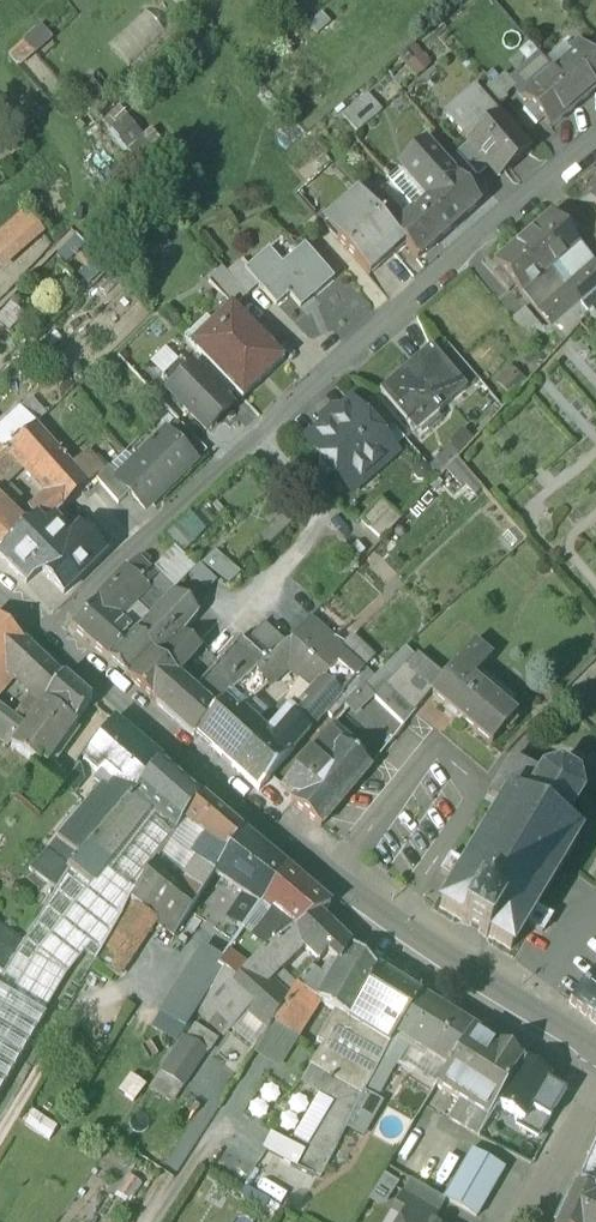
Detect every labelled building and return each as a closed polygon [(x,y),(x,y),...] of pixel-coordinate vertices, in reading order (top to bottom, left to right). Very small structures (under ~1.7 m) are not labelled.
[(111,39),(130,60),(165,27),(146,7),(111,39)] [(19,25),(7,36),(15,46),(28,35),(19,25)] [(400,53),(420,74),(434,61),(414,40),(400,53)] [(553,72),(578,100),(595,85),(595,63),(582,47),(553,72)] [(553,72),(526,95),(551,124),(578,100),(553,72)] [(502,96),(491,83),(480,92),(492,106),(502,96)] [(475,86),(444,112),(469,140),(498,113),(492,106),(480,92),(475,86)] [(359,100),(343,114),(357,130),(373,116),(359,100)] [(138,119),(122,102),(110,113),(126,130),(138,119)] [(498,113),(469,140),(497,174),(528,148),(498,113)] [(445,161),(429,143),(401,168),(402,170),(415,159),(429,176),(439,187),(426,198),(415,208),(440,237),(480,201),(465,184),(445,161)] [(477,174),(457,151),(445,161),(465,184),(477,174)] [(429,176),(415,159),(402,170),(426,198),(439,187),(429,176)] [(403,240),(358,190),(324,222),(368,271),(403,240)] [(403,217),(382,192),(372,201),(393,225),(403,217)] [(415,208),(414,208),(403,217),(393,225),(419,255),(440,237),(415,208)] [(566,227),(552,211),(523,236),(551,268),(579,243),(571,234),(566,227)] [(40,234),(22,214),(0,233),(0,269),(40,234)] [(577,229),(571,222),(566,227),(571,234),(577,229)] [(19,258),(26,266),(51,242),(44,234),(19,258)] [(269,246),(285,259),(294,249),(279,235),(269,246)] [(523,236),(494,260),(505,273),(515,284),(520,291),(551,268),(523,236)] [(579,243),(551,268),(566,286),(595,261),(579,243)] [(246,268),(245,269),(258,284),(276,304),(289,293),(300,306),(333,278),(304,245),(281,264),(268,249),(246,268)] [(566,286),(579,300),(595,286),(595,263),(595,261),(566,286)] [(246,268),(241,262),(229,272),(248,293),(258,284),(245,269),(246,268)] [(229,272),(225,266),(208,281),(223,298),(229,305),(232,302),(235,305),(248,293),(229,272)] [(551,268),(520,291),(538,310),(566,286),(551,268)] [(515,284),(505,273),(499,278),(509,290),(515,284)] [(566,286),(538,310),(550,325),(579,300),(566,286)] [(579,300),(588,311),(594,318),(595,316),(595,286),(579,300)] [(232,302),(229,305),(223,298),(184,336),(205,358),(235,389),(243,397),(282,355),(239,310),(235,305),(232,302)] [(579,300),(550,325),(563,340),(588,311),(579,300)] [(548,335),(525,307),(513,317),(537,345),(548,335)] [(431,346),(380,389),(416,431),(467,388),(431,346)] [(205,358),(195,368),(225,399),(235,389),(205,358)] [(180,359),(161,377),(171,386),(190,368),(180,359)] [(195,368),(192,366),(190,368),(171,386),(169,388),(179,398),(178,399),(206,429),(231,405),(225,399),(195,368)] [(507,371),(498,382),(508,392),(517,381),(507,371)] [(517,381),(508,392),(512,396),(527,380),(522,376),(517,381)] [(335,474),(350,491),(395,453),(353,404),(330,424),(327,421),(305,439),(318,454),(318,464),(325,472),(335,474)] [(36,477),(60,457),(34,426),(9,447),(17,455),(36,477)] [(118,476),(116,478),(129,491),(146,508),(195,459),(166,429),(118,476)] [(9,447),(4,453),(12,461),(17,455),(9,447)] [(22,470),(12,461),(4,453),(0,457),(0,492),(22,470)] [(102,471),(87,453),(70,468),(86,486),(96,477),(102,471)] [(70,468),(60,457),(36,477),(48,490),(28,508),(35,515),(44,525),(60,509),(86,486),(70,468)] [(464,481),(473,472),(456,457),(448,466),(464,481)] [(118,476),(108,466),(102,471),(96,477),(118,502),(129,491),(116,478),(118,476)] [(28,522),(0,498),(0,549),(28,522)] [(399,519),(379,500),(359,521),(380,540),(399,519)] [(0,549),(0,559),(25,584),(40,570),(61,591),(110,543),(91,523),(82,532),(60,509),(44,525),(35,515),(28,522),(0,549)] [(168,532),(185,549),(207,529),(190,512),(168,532)] [(237,575),(215,553),(205,563),(227,585),(237,575)] [(156,573),(138,557),(128,566),(147,583),(156,573)] [(147,583),(128,566),(112,583),(132,600),(147,583)] [(173,573),(165,581),(174,590),(182,581),(173,573)] [(132,600),(112,583),(98,598),(118,615),(132,600)] [(135,630),(108,656),(129,674),(153,649),(161,656),(168,643),(171,645),(184,636),(182,634),(185,630),(195,618),(200,614),(174,590),(146,619),(135,630)] [(135,630),(119,616),(118,615),(98,598),(72,625),(108,656),(135,630)] [(5,664),(26,642),(0,618),(0,669),(5,664)] [(332,640),(315,624),(297,646),(293,643),(289,646),(300,657),(308,664),(332,640)] [(184,636),(171,645),(187,661),(202,647),(185,630),(182,634),(184,636)] [(374,656),(351,635),(340,647),(364,669),(374,656)] [(340,647),(332,640),(308,664),(322,677),(342,694),(364,669),(340,647)] [(63,678),(26,642),(5,664),(45,702),(47,703),(74,724),(91,701),(63,678)] [(153,649),(129,674),(158,701),(174,683),(181,676),(178,673),(187,661),(171,645),(168,643),(161,656),(153,649)] [(516,718),(473,681),(492,659),(473,643),(444,678),(431,693),(492,746),(516,718)] [(289,646),(288,645),(257,671),(269,682),(300,657),(289,646)] [(431,693),(444,678),(404,649),(376,675),(392,690),(380,702),(385,706),(396,695),(417,715),(431,693)] [(198,704),(174,683),(158,701),(195,733),(198,729),(230,694),(252,672),(239,659),(198,704)] [(376,697),(380,702),(392,690),(376,675),(343,706),(354,717),(376,697)] [(283,725),(276,734),(293,750),(330,709),(342,694),(322,677),(313,692),(283,725)] [(230,694),(198,729),(235,762),(267,726),(244,706),(230,694)] [(396,695),(385,706),(406,726),(417,715),(396,695)] [(74,724),(47,703),(28,728),(52,746),(56,749),(74,724)] [(6,714),(0,722),(0,738),(10,745),(25,727),(6,714)] [(163,760),(114,719),(85,758),(102,773),(108,769),(122,780),(117,786),(128,795),(132,798),(163,760)] [(267,726),(235,762),(261,786),(293,750),(276,734),(283,725),(279,722),(272,730),(267,726)] [(52,746),(28,728),(14,747),(37,764),(41,759),(43,760),(52,746)] [(293,799),(322,824),(371,767),(329,731),(283,784),(296,795),(293,799)] [(539,776),(511,758),(494,787),(506,795),(508,793),(522,802),(539,776)] [(199,793),(163,760),(132,798),(147,812),(152,817),(153,818),(172,835),(182,822),(199,793)] [(522,802),(508,793),(506,795),(507,795),(503,801),(465,863),(456,879),(455,880),(454,880),(452,884),(452,885),(442,901),(439,905),(443,908),(444,907),(458,916),(462,919),(461,921),(465,923),(483,934),(482,934),(486,937),(488,934),(492,937),(492,936),(506,945),(506,946),(510,948),(513,944),(512,944),(523,927),(525,923),(526,921),(535,906),(575,839),(575,840),(578,836),(562,827),(579,799),(574,779),(559,770),(539,776),(522,802)] [(117,786),(110,793),(105,789),(60,839),(78,855),(90,842),(109,821),(128,795),(117,786)] [(506,795),(494,787),(490,793),(503,801),(507,795),(506,795)] [(242,831),(199,793),(182,822),(206,832),(190,854),(197,861),(214,874),(242,831)] [(147,812),(132,798),(128,795),(109,821),(90,842),(111,858),(105,867),(112,872),(131,847),(124,842),(147,812)] [(147,812),(124,842),(131,847),(153,818),(152,817),(147,812)] [(131,847),(112,872),(135,890),(158,856),(172,835),(153,818),(131,847)] [(242,831),(214,874),(244,895),(262,905),(288,868),(242,831)] [(78,855),(60,839),(49,851),(51,852),(68,866),(78,855)] [(111,858),(90,842),(78,855),(68,866),(71,868),(90,885),(105,867),(111,858)] [(68,866),(51,852),(42,861),(61,878),(68,866)] [(465,863),(450,854),(441,869),(456,879),(465,863)] [(202,892),(185,879),(158,856),(135,890),(130,897),(155,919),(174,935),(180,925),(200,895),(202,892)] [(214,874),(197,861),(185,879),(202,892),(214,874)] [(105,867),(90,885),(69,912),(13,994),(44,1014),(65,976),(84,953),(95,961),(109,938),(124,913),(130,897),(135,890),(112,872),(105,867)] [(71,868),(5,974),(3,973),(0,970),(0,1091),(45,1014),(44,1014),(13,994),(69,912),(90,885),(71,868)] [(329,903),(288,868),(262,905),(291,930),(317,912),(318,912),(329,903)] [(244,895),(228,917),(245,928),(262,905),(244,895)] [(155,919),(130,897),(124,913),(109,938),(127,956),(155,919)] [(551,915),(535,906),(526,921),(542,931),(551,915)] [(318,912),(317,912),(291,930),(293,932),(299,940),(319,959),(327,950),(341,960),(342,959),(351,945),(318,912)] [(293,932),(278,942),(288,951),(299,940),(293,932)] [(278,942),(263,953),(275,965),(288,951),(278,942)] [(379,967),(351,945),(342,959),(341,960),(330,977),(318,998),(320,1000),(335,1010),(349,1018),(379,967)] [(224,961),(205,948),(161,1014),(185,1029),(198,1012),(206,1000),(223,972),(219,968),(224,961)] [(275,965),(263,953),(251,966),(268,981),(280,968),(275,965)] [(268,981),(251,966),(236,984),(223,972),(206,1000),(232,1024),(244,1011),(250,1015),(274,988),(268,981)] [(330,977),(313,966),(297,987),(318,998),(330,977)] [(421,995),(379,967),(349,1018),(376,1033),(366,1054),(381,1062),(388,1045),(397,1032),(398,1032),(421,995)] [(595,1021),(595,972),(595,971),(571,1000),(595,1021)] [(318,998),(297,987),(289,999),(274,1022),(296,1036),(320,1000),(318,998)] [(274,988),(250,1015),(268,1027),(274,1022),(289,999),(274,988)] [(470,1024),(421,995),(398,1032),(448,1061),(451,1063),(473,1026),(470,1024)] [(232,1024),(206,1000),(198,1012),(223,1035),(232,1024)] [(322,1043),(300,1083),(346,1104),(356,1083),(352,1081),(366,1054),(338,1037),(349,1018),(335,1010),(317,1038),(322,1043)] [(376,1033),(349,1018),(338,1037),(366,1054),(376,1033)] [(182,1035),(148,1088),(171,1103),(205,1051),(208,1053),(217,1039),(195,1024),(186,1037),(182,1035)] [(523,1060),(473,1026),(451,1063),(438,1085),(460,1099),(461,1099),(490,1116),(491,1115),(498,1102),(523,1060)] [(381,1062),(366,1054),(352,1081),(356,1083),(346,1104),(337,1123),(324,1149),(319,1147),(306,1170),(321,1177),(346,1128),(366,1090),(381,1062)] [(550,1078),(523,1060),(498,1102),(511,1111),(525,1119),(532,1107),(549,1117),(564,1091),(548,1081),(550,1078)] [(395,1070),(381,1062),(366,1090),(380,1097),(395,1070)] [(380,1097),(366,1090),(346,1128),(363,1137),(384,1099),(380,1097)] [(490,1116),(461,1099),(460,1099),(450,1118),(479,1135),(490,1116)] [(52,1125),(31,1111),(23,1123),(44,1136),(52,1125)] [(593,1147),(576,1185),(595,1195),(595,1148),(593,1147)] [(478,1214),(505,1166),(472,1148),(446,1195),(478,1214)] [(445,1200),(412,1180),(405,1192),(438,1212),(445,1200)] [(390,1191),(377,1184),(368,1200),(381,1207),(390,1191)] [(576,1187),(560,1221),(595,1221),(595,1197),(576,1187)] [(405,1192),(393,1210),(407,1218),(411,1211),(430,1221),(438,1212),(405,1192)] [(411,1211),(407,1218),(405,1221),(430,1221),(411,1211)]
